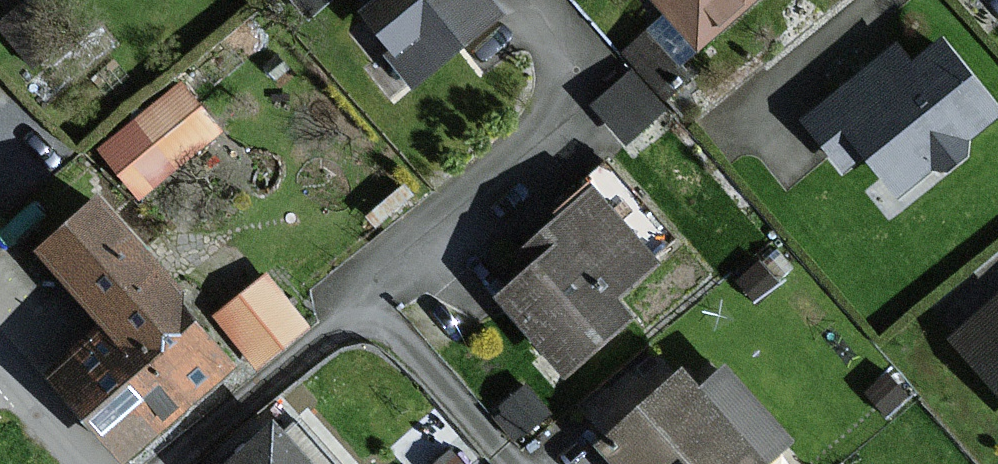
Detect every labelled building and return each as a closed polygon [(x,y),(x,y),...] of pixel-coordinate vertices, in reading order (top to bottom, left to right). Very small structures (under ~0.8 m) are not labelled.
[(379,1),(374,6),(406,44),(397,51),(421,79),(508,8),(501,0),(379,0),(379,1)] [(702,42),(751,0),(666,0),(702,42)] [(950,39),(918,65),(900,43),(810,117),(848,163),(874,143),(909,186),(997,112),(997,97),(950,39)] [(630,59),(593,95),(630,133),(667,98),(630,59)] [(222,127),(181,80),(102,147),(142,195),(222,127)] [(659,256),(602,187),(529,247),(544,265),(509,293),(570,367),(637,312),(618,289),(659,256)] [(245,360),(240,353),(113,197),(59,241),(123,320),(63,368),(131,452),(245,360)] [(309,325),(270,276),(222,314),(261,362),(309,325)] [(962,334),(997,374),(997,301),(962,334)] [(689,369),(612,440),(635,463),(760,463),(770,455),(689,369)] [(284,423),(238,463),(321,463),(284,423)]
